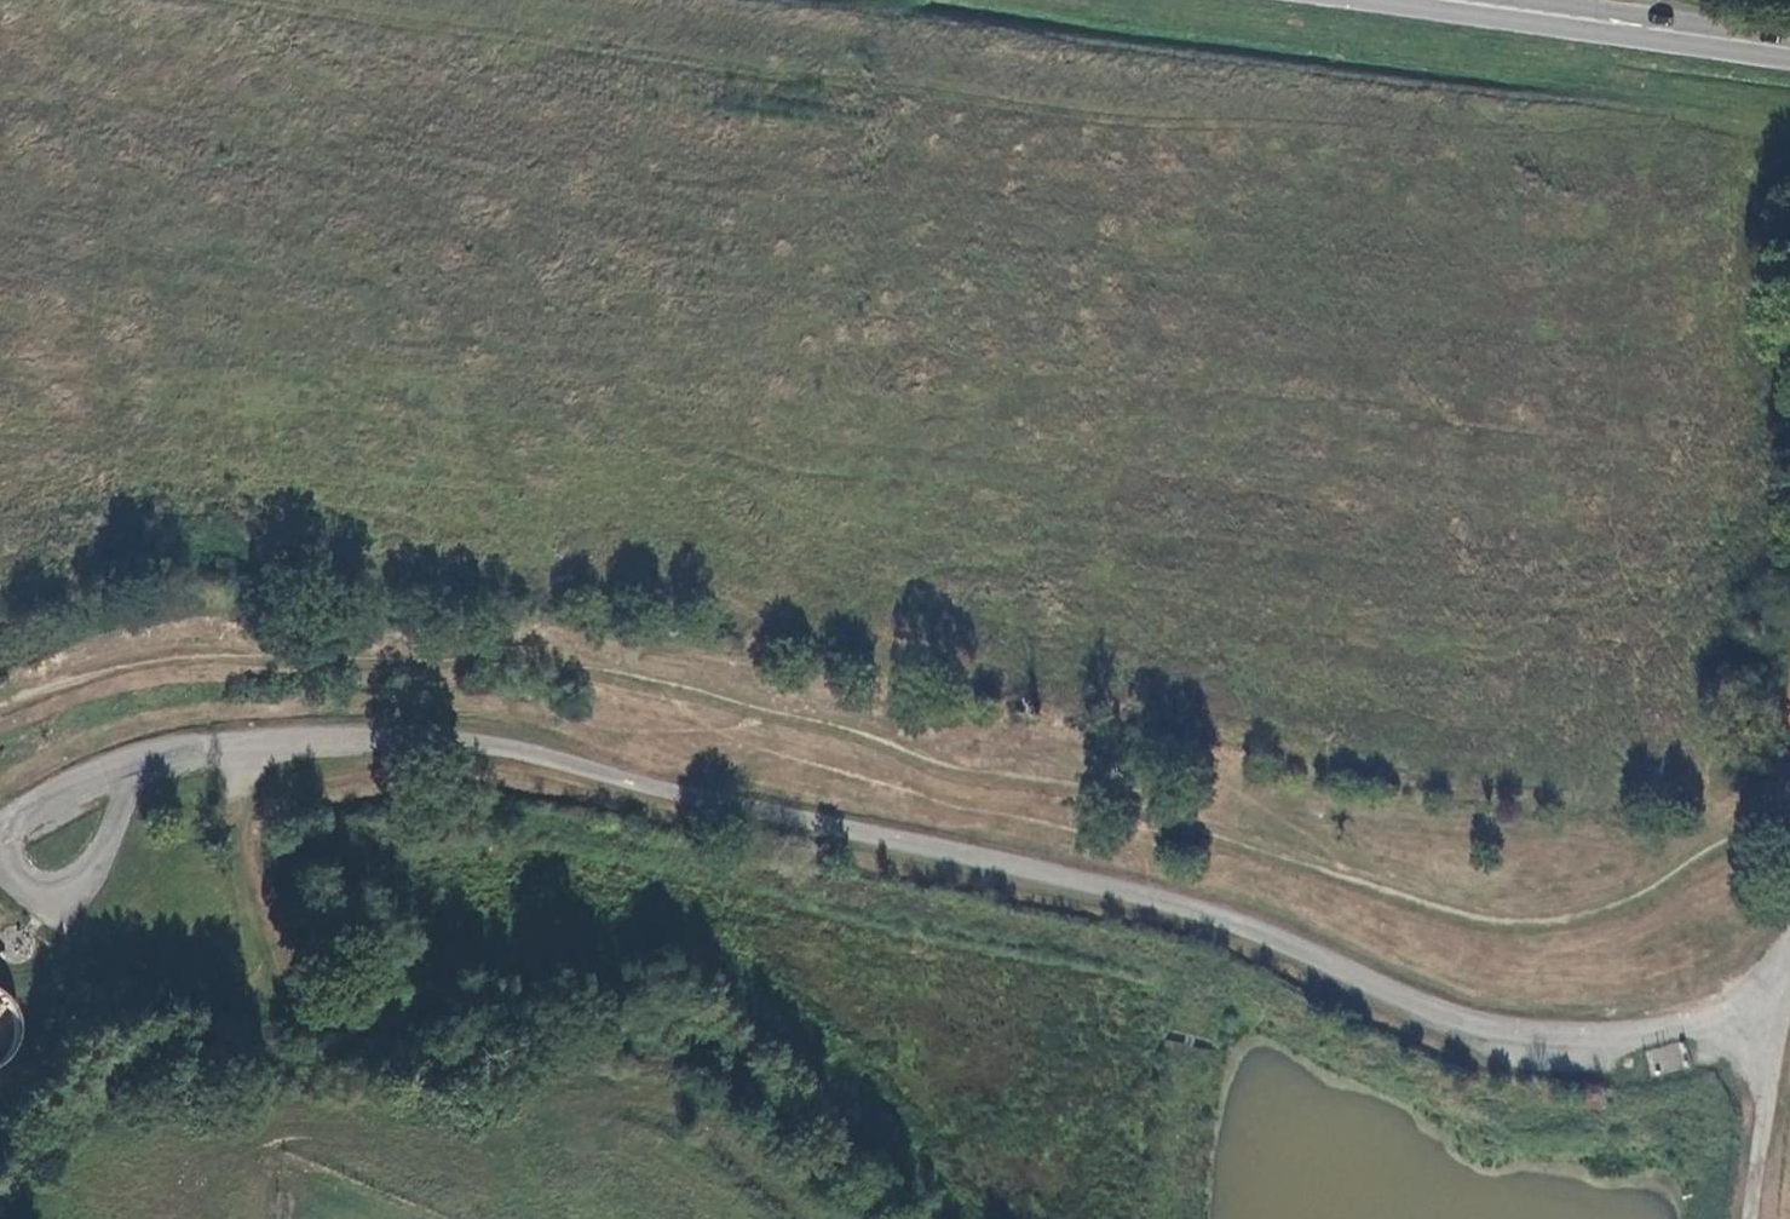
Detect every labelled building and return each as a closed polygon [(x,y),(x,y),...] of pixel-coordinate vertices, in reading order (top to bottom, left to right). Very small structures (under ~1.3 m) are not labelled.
[(1674,1043),(1650,1050),(1656,1072),(1680,1065),(1674,1043)]
